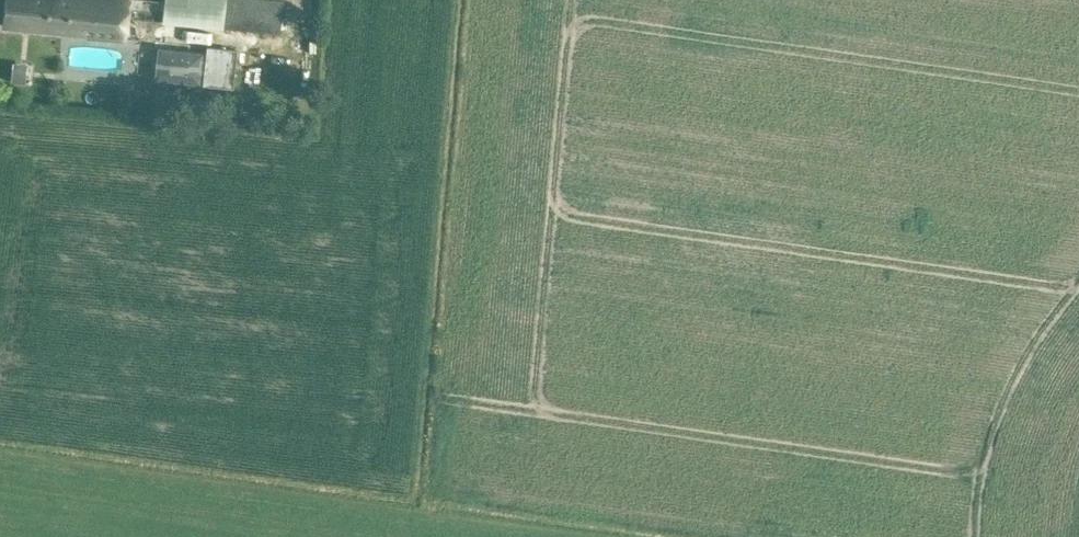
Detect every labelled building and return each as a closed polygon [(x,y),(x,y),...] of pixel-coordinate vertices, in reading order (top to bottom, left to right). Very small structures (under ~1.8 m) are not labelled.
[(122,39),(126,0),(5,0),(2,25),(87,33),(87,36),(122,39)] [(162,24),(280,35),(284,0),(164,0),(162,24)] [(158,50),(155,82),(158,82),(234,90),(238,49),(207,46),(206,55),(158,50)]
